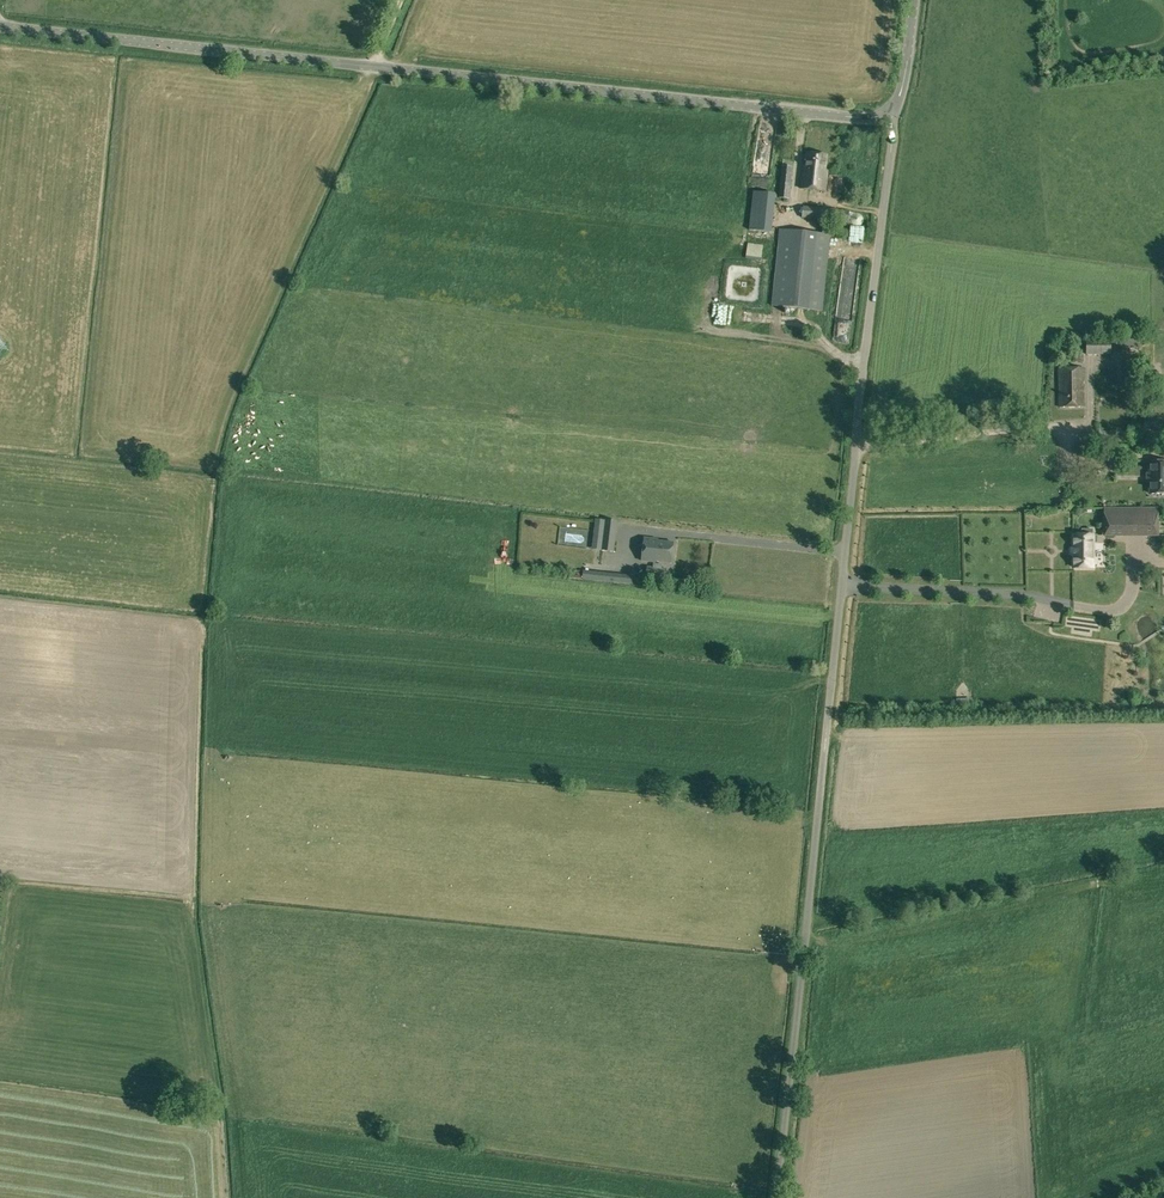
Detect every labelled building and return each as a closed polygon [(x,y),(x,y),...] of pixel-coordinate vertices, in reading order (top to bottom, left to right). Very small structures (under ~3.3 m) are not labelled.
[(827,155),(807,153),(806,166),(804,165),(801,189),(826,191),(828,172),(825,171),(827,155)] [(779,197),(789,199),(792,167),(782,166),(779,197)] [(775,194),(753,191),(749,230),(772,233),(775,194)] [(804,206),(803,218),(848,223),(850,211),(804,206)] [(823,225),(822,234),(830,235),(835,235),(836,226),(823,225)] [(830,235),(822,234),(781,229),(773,305),(822,311),(830,235)] [(760,260),(762,245),(748,244),(746,258),(760,260)] [(1117,348),(1138,348),(1138,338),(1117,338),(1117,348)] [(1111,339),(1087,340),(1086,355),(1111,355),(1111,339)] [(1059,368),(1060,407),(1084,407),(1084,385),(1082,385),(1082,381),(1084,381),(1084,368),(1059,368)] [(1162,372),(1151,372),(1150,387),(1161,388),(1162,372)] [(1133,386),(1133,378),(1125,378),(1125,386),(1133,386)] [(1150,462),(1150,494),(1163,494),(1163,462),(1150,462)] [(1105,535),(1115,535),(1157,535),(1157,508),(1105,508),(1105,535)] [(617,523),(605,521),(602,550),(614,551),(617,523)] [(1053,547),(1067,548),(1068,530),(1054,529),(1053,547)] [(1072,548),(1072,555),(1073,555),(1073,567),(1093,567),(1093,536),(1092,536),(1092,530),(1082,530),(1082,536),(1073,536),(1073,548),(1072,548)] [(655,561),(670,563),(673,542),(657,541),(657,539),(644,538),(642,561),(655,562),(655,561)] [(645,576),(665,578),(666,569),(646,567),(645,576)] [(633,585),(633,576),(583,570),(582,579),(633,585)]
